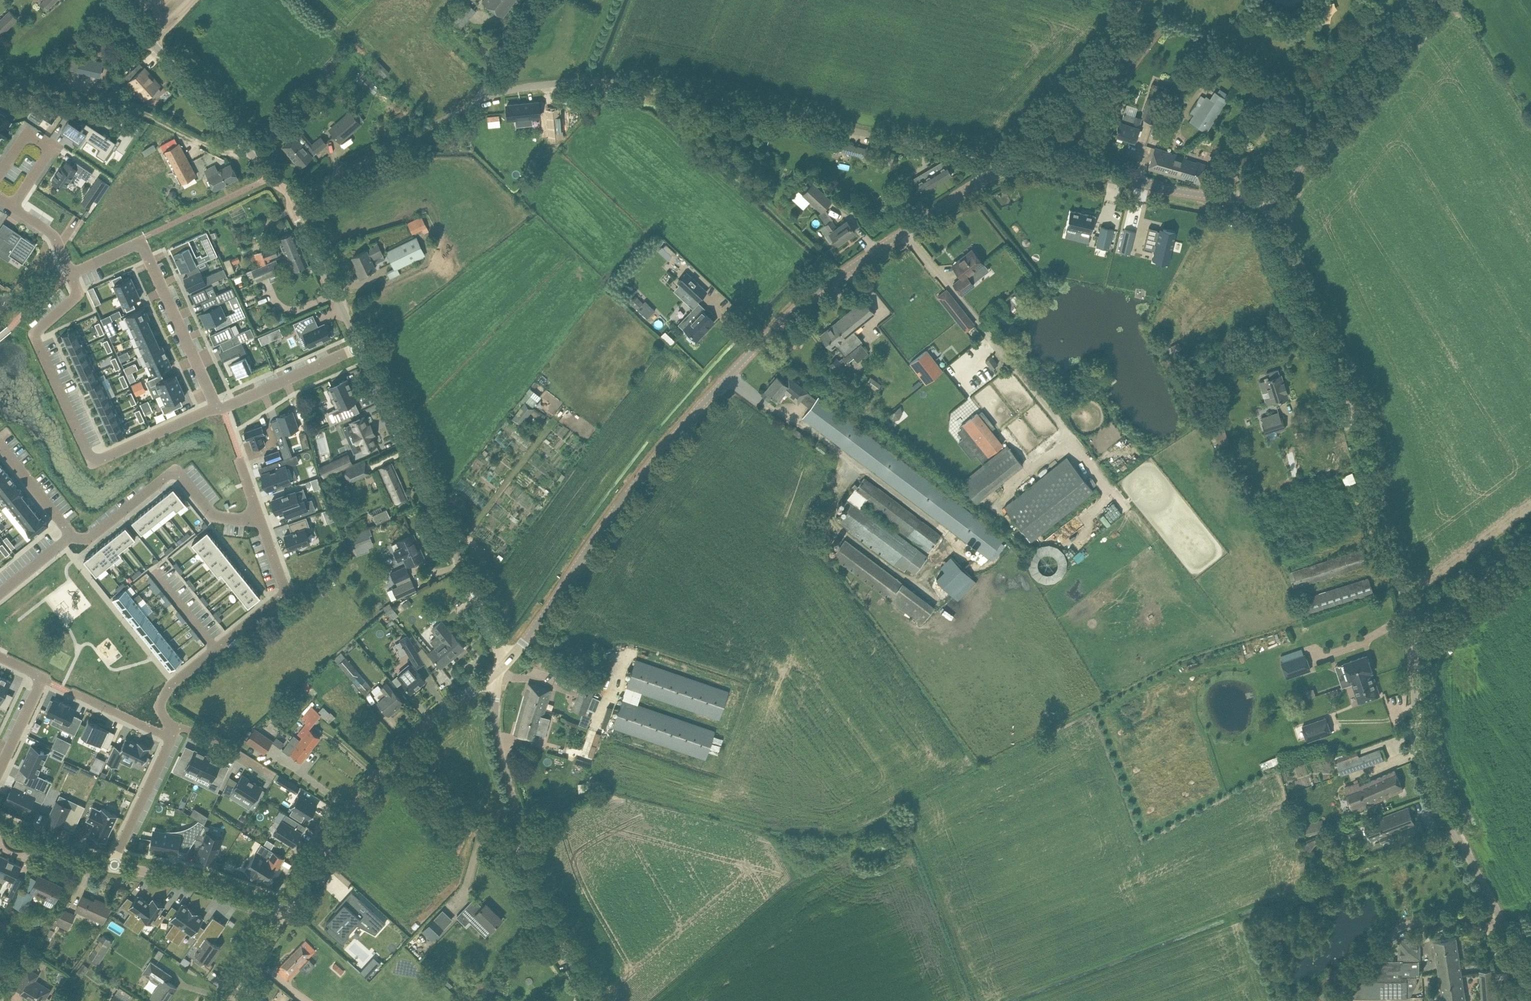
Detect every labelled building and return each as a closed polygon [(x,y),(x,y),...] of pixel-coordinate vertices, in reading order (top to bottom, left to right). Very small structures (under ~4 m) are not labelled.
[(504,15),(515,0),(484,0),(504,15)] [(9,10),(0,19),(0,34),(2,36),(18,19),(9,10)] [(77,72),(97,77),(101,61),(95,60),(96,56),(92,55),(91,59),(81,56),(80,59),(71,58),(69,69),(78,71),(77,72)] [(145,99),(160,85),(144,67),(137,73),(133,69),(125,76),(145,99)] [(375,84),(367,77),(362,84),(369,91),(375,84)] [(1160,111),(1165,98),(1167,99),(1171,89),(1153,83),(1150,91),(1149,91),(1143,112),(1147,113),(1145,120),(1154,122),(1158,110),(1160,111)] [(1215,91),(1211,99),(1206,96),(1189,121),(1206,132),(1228,99),(1215,91)] [(38,100),(32,110),(44,118),(45,116),(47,118),(46,119),(52,123),(65,105),(38,100)] [(538,102),(507,105),(508,118),(516,118),(517,125),(532,124),(531,116),(539,115),(538,102)] [(350,110),(328,129),(340,143),(362,125),(350,110)] [(10,121),(4,117),(5,115),(0,112),(0,135),(10,121)] [(547,134),(538,135),(539,145),(551,144),(551,142),(557,141),(556,127),(554,113),(545,114),(547,128),(547,134)] [(1134,140),(1142,117),(1134,114),(1133,116),(1124,113),(1122,121),(1120,120),(1117,129),(1118,129),(1116,135),(1134,140)] [(64,128),(62,130),(72,137),(75,139),(73,142),(82,148),(88,140),(88,139),(99,146),(98,147),(100,148),(96,153),(105,159),(113,147),(115,148),(114,148),(115,149),(117,146),(124,151),(126,148),(126,149),(141,127),(135,123),(133,125),(129,122),(121,134),(115,143),(110,139),(111,138),(104,133),(103,134),(88,124),(86,127),(83,124),(81,123),(78,127),(68,121),(67,123),(63,128),(64,128)] [(296,134),(284,144),(290,151),(289,151),(301,165),(326,144),(321,138),(313,145),(302,132),(298,136),(296,134)] [(175,137),(160,145),(180,183),(196,175),(179,143),(178,143),(175,137)] [(153,143),(142,150),(145,154),(156,148),(153,143)] [(867,148),(844,143),(842,151),(865,156),(867,148)] [(1148,168),(1176,176),(1183,157),(1154,149),(1148,168)] [(894,154),(882,151),(880,158),(893,161),(894,154)] [(1183,157),(1176,176),(1200,183),(1205,164),(1183,157)] [(74,171),(87,180),(92,172),(76,161),(72,166),(65,161),(61,167),(60,166),(51,179),(63,187),(74,171)] [(913,178),(922,192),(952,175),(944,161),(913,178)] [(207,176),(215,190),(238,177),(231,163),(217,170),(214,165),(206,169),(209,175),(207,176)] [(106,182),(99,177),(85,196),(93,201),(106,182)] [(196,177),(185,182),(187,186),(198,181),(196,177)] [(820,177),(816,181),(825,190),(829,186),(820,177)] [(833,201),(813,183),(802,195),(822,213),(833,201)] [(170,191),(168,194),(169,197),(172,199),(175,198),(177,196),(176,193),(173,191),(170,191)] [(1129,200),(1124,223),(1133,225),(1138,202),(1129,200)] [(1070,209),(1066,227),(1080,230),(1078,239),(1088,242),(1090,232),(1091,233),(1095,215),(1070,210),(1070,209)] [(421,216),(407,222),(412,234),(427,227),(421,216)] [(836,228),(831,221),(825,225),(821,228),(830,241),(834,238),(838,243),(854,231),(847,221),(836,228)] [(1101,226),(1096,246),(1109,248),(1113,229),(1101,226)] [(1124,226),(1118,249),(1132,252),(1138,230),(1124,226)] [(1149,227),(1144,249),(1152,251),(1152,249),(1154,250),(1154,253),(1155,252),(1169,256),(1168,263),(1169,263),(1176,231),(1175,232),(1163,229),(1163,230),(1160,229),(1161,227),(1160,227),(1159,231),(1157,230),(1157,229),(1149,227)] [(23,264),(36,244),(25,237),(24,239),(13,231),(1,249),(23,264)] [(198,264),(218,255),(207,231),(191,238),(207,231),(208,235),(201,238),(208,253),(202,256),(201,254),(197,256),(189,239),(175,246),(178,245),(181,250),(173,254),(180,269),(179,269),(180,272),(186,269),(198,264)] [(279,238),(286,255),(301,248),(294,231),(279,238)] [(421,252),(417,242),(419,242),(417,238),(386,252),(394,269),(423,255),(425,254),(423,251),(421,252)] [(372,260),(383,255),(376,241),(371,243),(373,247),(353,256),(358,267),(356,269),(360,278),(370,274),(369,271),(375,268),(372,260)] [(255,253),(259,265),(270,261),(269,259),(278,256),(275,246),(255,253)] [(301,248),(286,255),(293,271),(308,264),(301,248)] [(962,277),(953,284),(962,295),(974,285),(967,277),(983,263),(972,249),(963,256),(964,258),(954,266),(962,277)] [(238,256),(231,259),(233,264),(240,262),(238,256)] [(282,271),(276,258),(251,269),(252,271),(257,281),(282,271)] [(203,277),(198,264),(186,269),(189,275),(184,277),(190,292),(212,282),(219,279),(227,275),(224,268),(203,277)] [(251,269),(232,277),(232,279),(252,271),(251,269)] [(705,290),(686,272),(677,282),(690,294),(685,299),(692,305),(705,290)] [(112,278),(119,294),(135,287),(131,276),(124,280),(121,274),(112,278)] [(1025,285),(1018,290),(1023,296),(1030,291),(1025,285)] [(133,301),(140,297),(135,287),(119,294),(127,311),(136,307),(133,301)] [(236,295),(232,287),(216,294),(215,292),(208,295),(204,288),(191,294),(196,303),(201,301),(205,310),(236,295)] [(946,289),(938,295),(965,330),(974,323),(946,289)] [(643,302),(635,295),(630,301),(637,308),(643,302)] [(838,343),(847,354),(835,363),(834,361),(829,365),(837,375),(851,364),(849,361),(854,357),(857,362),(869,352),(861,343),(862,341),(854,330),(875,313),(863,299),(820,334),(832,348),(838,343)] [(713,322),(714,321),(701,310),(703,308),(697,302),(678,323),(683,329),(685,327),(697,339),(704,332),(703,330),(712,321),(713,322)] [(221,305),(201,314),(206,326),(214,323),(217,328),(245,315),(241,305),(235,308),(236,311),(226,315),(221,305)] [(129,327),(150,317),(145,307),(124,316),(129,327)] [(110,314),(101,318),(104,324),(110,321),(111,320),(113,320),(110,314)] [(282,314),(274,318),(278,324),(285,320),(282,314)] [(324,324),(315,328),(310,316),(293,323),(299,336),(304,334),(310,346),(330,337),(324,324)] [(150,318),(150,317),(129,327),(131,326),(135,336),(151,328),(147,319),(150,318)] [(230,325),(210,334),(215,344),(220,342),(224,350),(231,346),(239,342),(242,341),(255,335),(251,327),(234,334),(230,325)] [(76,328),(62,335),(66,344),(80,337),(76,328)] [(140,345),(156,338),(151,328),(135,336),(140,345)] [(666,336),(672,342),(677,337),(671,331),(666,336)] [(80,337),(66,344),(70,353),(84,346),(80,337)] [(144,354),(162,346),(162,345),(160,346),(156,338),(140,345),(144,354)] [(239,342),(231,346),(234,351),(242,348),(239,342)] [(1177,344),(1167,348),(1170,355),(1180,351),(1177,344)] [(84,346),(70,353),(74,361),(88,355),(84,346)] [(148,364),(167,356),(162,346),(144,354),(148,364)] [(927,350),(910,362),(926,383),(943,370),(927,350)] [(231,356),(222,360),(229,376),(235,373),(236,376),(241,374),(242,375),(252,370),(249,363),(251,362),(248,355),(242,358),(240,352),(235,354),(231,356)] [(88,355),(74,361),(78,370),(92,363),(88,355)] [(172,366),(167,356),(148,364),(153,374),(172,366)] [(992,356),(986,360),(992,368),(998,363),(992,356)] [(92,363),(78,370),(82,379),(84,378),(96,372),(92,363)] [(1281,377),(1278,369),(1266,373),(1267,376),(1265,379),(1259,381),(1262,391),(1268,389),(1272,402),(1287,397),(1285,390),(1283,391),(1279,377),(1281,377)] [(84,378),(82,379),(86,387),(102,380),(102,379),(100,380),(96,372),(84,378)] [(180,385),(175,374),(164,379),(162,373),(148,379),(151,386),(157,384),(161,394),(180,385)] [(777,376),(766,390),(771,394),(772,395),(773,396),(776,399),(782,392),(785,389),(799,400),(799,401),(807,391),(799,384),(797,383),(789,376),(785,382),(777,376)] [(871,377),(866,383),(877,391),(882,384),(871,377)] [(102,380),(86,387),(86,388),(88,387),(92,395),(106,389),(102,380)] [(331,387),(340,407),(333,409),(338,420),(359,411),(354,400),(356,399),(347,380),(331,387)] [(185,395),(180,385),(161,394),(166,404),(185,395)] [(106,389),(92,395),(96,404),(110,397),(106,389)] [(521,400),(524,403),(523,404),(524,404),(513,418),(521,424),(533,408),(531,406),(536,399),(537,400),(540,396),(534,391),(531,395),(527,392),(521,400)] [(110,397),(96,404),(100,413),(114,406),(110,397)] [(809,409),(803,416),(993,560),(1004,544),(999,541),(1003,536),(818,397),(816,399),(809,409)] [(147,400),(140,403),(145,414),(152,411),(147,400)] [(114,406),(100,413),(104,421),(118,415),(114,406)] [(894,421),(906,413),(901,406),(889,415),(894,421)] [(280,446),(284,458),(292,455),(284,433),(299,428),(293,411),(278,416),(278,418),(271,421),(280,446)] [(961,426),(968,435),(959,442),(971,457),(976,454),(982,461),(1002,445),(990,430),(994,426),(982,411),(978,415),(977,413),(961,426)] [(1263,423),(1262,423),(1266,434),(1268,434),(1270,440),(1278,437),(1276,431),(1285,428),(1282,417),(1280,417),(1279,411),(1269,415),(1271,420),(1263,423)] [(118,415),(104,421),(108,430),(122,423),(118,415)] [(364,416),(351,422),(355,430),(352,431),(357,443),(360,442),(364,450),(377,444),(372,434),(374,434),(370,425),(368,425),(364,416)] [(122,423),(108,430),(112,439),(126,433),(122,423)] [(244,431),(244,432),(243,433),(244,437),(246,437),(247,439),(250,438),(254,449),(266,444),(262,433),(265,432),(262,424),(244,431)] [(316,424),(308,427),(311,433),(318,430),(316,424)] [(1220,447),(1230,444),(1224,427),(1214,430),(1220,447)] [(309,446),(306,432),(299,433),(303,448),(309,446)] [(1024,465),(1008,445),(960,483),(976,503),(1024,465)] [(279,450),(264,455),(267,462),(281,457),(279,450)] [(263,474),(268,488),(291,480),(286,466),(301,461),(298,453),(292,455),(284,458),(270,463),(272,471),(263,474)] [(1004,506),(1031,540),(1093,490),(1066,456),(1004,506)] [(343,467),(339,458),(320,467),(324,475),(343,467)] [(369,471),(365,461),(352,467),(356,476),(369,471)] [(392,462),(383,466),(379,468),(394,503),(407,497),(392,462)] [(8,474),(2,466),(0,467),(0,480),(8,474)] [(1345,475),(1349,483),(1360,478),(1356,470),(1345,475)] [(15,482),(8,474),(0,480),(0,493),(15,482)] [(317,478),(310,480),(312,485),(314,490),(321,488),(319,483),(317,478)] [(906,573),(909,569),(915,574),(927,558),(862,508),(865,503),(929,553),(941,538),(864,478),(858,486),(854,484),(850,490),(853,492),(846,502),(845,501),(841,506),(848,511),(840,521),(906,573)] [(21,490),(15,482),(0,493),(0,496),(5,503),(21,490)] [(173,487),(165,494),(177,509),(185,502),(173,487)] [(12,511),(26,500),(21,494),(23,492),(21,490),(5,503),(12,511)] [(295,491),(272,500),(276,512),(288,508),(291,518),(316,509),(312,500),(300,504),(295,491)] [(177,509),(165,494),(157,501),(166,513),(174,507),(177,510),(177,509)] [(18,519),(32,507),(26,500),(12,511),(18,519)] [(166,513),(157,501),(149,507),(158,519),(166,513)] [(25,527),(39,515),(32,507),(18,519),(25,527)] [(158,519),(149,507),(140,514),(150,526),(158,519)] [(386,510),(373,515),(376,523),(389,517),(386,510)] [(150,526),(140,514),(132,521),(142,533),(150,526)] [(40,517),(39,515),(25,527),(33,537),(49,524),(42,515),(40,517)] [(306,516),(288,523),(292,532),(285,535),(290,549),(310,542),(307,532),(311,530),(306,516)] [(126,526),(117,532),(127,544),(135,538),(126,526)] [(350,536),(354,548),(372,542),(367,530),(350,536)] [(199,551),(214,539),(207,531),(192,543),(199,551)] [(127,544),(117,532),(109,539),(121,554),(122,554),(119,551),(127,544)] [(398,559),(404,557),(407,565),(424,558),(413,534),(391,544),(398,559)] [(121,554),(109,539),(101,546),(113,561),(121,554)] [(206,559),(221,547),(214,539),(199,551),(206,559)] [(902,582),(845,539),(832,556),(921,624),(934,607),(902,582)] [(113,561),(101,546),(93,552),(105,567),(113,561)] [(212,567),(227,555),(221,547),(206,559),(212,567)] [(1362,549),(1352,552),(1287,573),(1292,588),(1357,567),(1366,564),(1362,549)] [(105,567),(93,552),(85,559),(97,574),(105,567)] [(938,577),(959,599),(979,581),(954,554),(942,565),(947,569),(938,577)] [(219,575),(234,563),(227,555),(212,567),(219,575)] [(229,581),(240,572),(234,563),(219,575),(219,576),(222,573),(229,581)] [(392,588),(387,591),(392,600),(397,597),(397,598),(416,590),(417,589),(416,588),(410,575),(406,566),(391,572),(395,582),(396,583),(397,582),(398,585),(392,588)] [(235,589),(247,580),(240,572),(229,581),(235,589)] [(1369,578),(1359,581),(1304,598),(1309,614),(1374,594),(1369,578)] [(242,597),(254,588),(247,580),(235,589),(242,597)] [(159,587),(154,581),(152,583),(149,585),(154,591),(159,587)] [(121,608),(133,598),(126,588),(113,599),(121,608)] [(260,596),(254,588),(242,597),(248,606),(260,596)] [(139,593),(133,598),(121,608),(128,617),(140,606),(137,602),(143,598),(139,593)] [(172,603),(168,598),(166,601),(163,602),(167,607),(172,603)] [(391,602),(385,606),(393,619),(399,615),(391,602)] [(135,625),(147,615),(140,606),(128,617),(135,625)] [(154,624),(151,620),(157,615),(153,610),(147,615),(135,625),(142,634),(154,624)] [(442,621),(432,629),(437,634),(430,641),(436,648),(430,653),(441,667),(464,648),(442,621)] [(149,643),(161,633),(154,624),(142,634),(149,643)] [(156,651),(168,641),(161,633),(149,643),(156,651)] [(411,658),(419,653),(407,635),(400,639),(403,645),(402,645),(404,648),(405,647),(411,658)] [(163,660),(175,650),(168,641),(156,651),(163,660)] [(183,659),(175,650),(163,660),(170,669),(183,659)] [(338,664),(365,695),(373,688),(346,657),(341,652),(334,659),(339,664),(338,664)] [(1311,670),(1305,653),(1281,661),(1286,678),(1311,670)] [(1352,679),(1359,702),(1380,695),(1372,672),(1374,672),(1368,655),(1345,662),(1350,680),(1352,679)] [(612,727),(704,758),(714,731),(636,704),(640,692),(718,718),(727,691),(634,659),(612,727)] [(417,670),(411,664),(398,675),(403,681),(402,682),(411,692),(425,680),(417,670)] [(554,681),(579,691),(571,709),(583,715),(599,678),(587,673),(584,680),(560,669),(554,681)] [(0,678),(0,708),(5,711),(12,697),(4,693),(9,682),(0,678)] [(306,681),(301,685),(306,691),(311,688),(306,681)] [(404,703),(387,682),(381,687),(383,688),(374,696),(378,701),(389,715),(404,703)] [(528,683),(523,702),(546,709),(551,689),(528,683)] [(51,699),(46,710),(48,711),(48,713),(55,716),(54,718),(62,722),(63,720),(68,722),(65,729),(75,734),(82,720),(72,715),(75,709),(68,706),(61,703),(54,699),(53,700),(51,699)] [(320,737),(309,728),(320,714),(329,722),(336,716),(331,711),(330,712),(327,710),(324,706),(317,701),(311,706),(302,717),(306,720),(304,722),(306,723),(298,733),(302,737),(300,740),(311,749),(320,737)] [(521,709),(514,733),(537,740),(539,732),(545,734),(550,717),(544,715),(546,709),(523,702),(521,709)] [(1347,715),(1336,718),(1338,723),(1349,720),(1347,715)] [(1327,717),(1302,725),(1308,741),(1332,733),(1327,717)] [(88,720),(81,735),(108,747),(115,732),(88,720)] [(255,727),(245,740),(264,754),(274,740),(255,727)] [(300,740),(294,734),(282,749),(290,756),(292,754),(302,761),(311,749),(300,740)] [(106,762),(117,767),(123,754),(143,763),(151,747),(142,743),(141,745),(126,737),(121,748),(114,745),(106,762)] [(64,739),(59,750),(63,752),(66,753),(71,742),(64,739)] [(25,760),(22,767),(29,771),(24,782),(27,784),(47,793),(53,781),(37,774),(47,753),(32,746),(25,760)] [(196,782),(208,755),(195,749),(190,760),(181,755),(173,771),(183,776),(186,770),(198,776),(195,781),(196,782)] [(1357,750),(1335,758),(1338,765),(1341,775),(1384,760),(1380,749),(1360,757),(1357,750)] [(221,761),(208,755),(196,782),(198,776),(210,782),(208,787),(218,792),(225,776),(216,772),(221,761)] [(99,773),(105,760),(97,756),(91,769),(99,773)] [(65,761),(62,767),(69,770),(72,764),(65,761)] [(1355,783),(1345,786),(1354,811),(1403,789),(1395,770),(1361,785),(1358,779),(1354,780),(1355,783)] [(280,774),(276,780),(296,793),(300,787),(280,774)] [(253,801),(262,787),(254,782),(254,781),(249,778),(249,779),(242,775),(238,781),(230,776),(223,791),(230,795),(234,789),(253,801)] [(10,792),(7,797),(15,801),(13,805),(28,811),(34,798),(43,802),(47,793),(27,784),(24,790),(14,785),(12,784),(12,785),(13,786),(10,792)] [(293,808),(290,813),(302,820),(305,815),(309,818),(317,805),(299,793),(291,806),(293,808)] [(62,824),(74,830),(85,806),(79,803),(78,803),(75,809),(64,804),(65,804),(63,803),(62,804),(57,801),(47,822),(53,824),(52,825),(54,826),(54,825),(60,828),(62,824)] [(90,833),(105,841),(118,815),(102,807),(101,809),(92,806),(86,819),(95,823),(90,833)] [(1409,807),(1366,823),(1372,839),(1380,836),(1382,842),(1394,837),(1392,832),(1401,828),(1405,840),(1408,839),(1410,844),(1415,842),(1413,837),(1425,832),(1421,821),(1415,823),(1409,807)] [(201,812),(197,819),(199,820),(205,824),(208,816),(201,812)] [(286,813),(274,832),(293,844),(295,841),(296,842),(300,836),(299,835),(301,832),(294,827),(298,821),(286,813)] [(1304,824),(1307,835),(1326,831),(1323,819),(1304,824)] [(155,829),(151,847),(176,852),(176,849),(178,839),(193,842),(196,837),(205,824),(199,820),(198,821),(196,822),(195,823),(193,824),(192,825),(193,827),(188,836),(165,831),(155,829)] [(205,824),(196,837),(204,840),(198,855),(214,860),(222,837),(207,832),(210,825),(205,824)] [(246,834),(242,840),(244,841),(242,845),(248,848),(254,839),(246,834)] [(267,837),(264,843),(271,847),(274,842),(267,837)] [(1310,852),(1317,842),(1316,838),(1302,843),(1306,854),(1309,851),(1310,852)] [(255,853),(245,869),(256,875),(258,873),(267,879),(275,867),(278,868),(279,866),(284,858),(274,851),(267,861),(255,853)] [(1,881),(3,877),(14,883),(8,895),(15,898),(24,879),(17,876),(21,866),(9,861),(10,860),(0,855),(0,881),(1,881)] [(52,906),(62,886),(46,879),(39,875),(31,890),(47,897),(45,903),(52,906)] [(13,906),(22,910),(31,893),(22,889),(13,906)] [(131,927),(149,902),(138,894),(133,900),(128,896),(120,905),(130,912),(124,922),(131,927)] [(82,896),(78,905),(76,910),(103,922),(107,914),(111,905),(100,900),(98,903),(82,896)] [(158,925),(165,915),(161,911),(164,906),(165,906),(153,897),(152,898),(153,898),(150,902),(149,902),(131,927),(139,933),(148,920),(152,923),(153,923),(152,923),(153,922),(158,925)] [(376,932),(386,922),(361,899),(351,909),(346,904),(339,911),(338,910),(327,921),(328,922),(324,927),(344,946),(351,939),(347,935),(364,918),(371,924),(369,926),(376,932)] [(482,906),(474,899),(457,917),(465,925),(475,914),(491,930),(495,926),(502,919),(486,902),(482,906)] [(172,939),(193,909),(189,906),(189,907),(182,902),(183,902),(182,901),(177,908),(172,905),(165,915),(170,918),(169,919),(170,920),(170,919),(174,922),(165,935),(172,939)] [(12,918),(15,911),(10,909),(7,916),(12,918)] [(67,930),(74,914),(63,909),(58,920),(55,919),(47,936),(51,938),(57,925),(67,930)] [(198,912),(193,909),(172,939),(179,944),(188,932),(192,934),(191,935),(192,935),(192,934),(197,938),(205,927),(200,924),(205,917),(204,917),(197,913),(198,912)] [(423,931),(432,940),(443,928),(434,919),(423,931)] [(88,960),(97,965),(98,963),(99,963),(117,935),(107,929),(88,960)] [(207,937),(196,953),(209,962),(220,946),(207,937)] [(1435,940),(1439,971),(1461,968),(1456,937),(1435,940)] [(1400,959),(1420,959),(1420,939),(1400,939),(1400,959)] [(306,940),(282,965),(277,969),(287,980),(299,967),(300,968),(309,959),(308,958),(315,950),(313,948),(306,940)] [(184,955),(180,960),(186,964),(190,959),(184,955)] [(1400,959),(1383,959),(1353,991),(1353,997),(1408,996),(1417,984),(1417,976),(1420,976),(1420,959),(1400,959)] [(175,986),(159,975),(163,969),(155,964),(151,961),(142,973),(159,984),(151,995),(157,999),(161,1000),(168,1000),(172,995),(170,994),(175,986)] [(84,963),(76,973),(82,978),(89,967),(84,963)] [(334,967),(342,973),(345,969),(336,964),(334,967)] [(367,964),(360,972),(366,978),(373,970),(367,964)] [(20,992),(34,1000),(42,1000),(44,997),(46,998),(50,991),(34,981),(39,974),(28,968),(18,984),(23,987),(20,992)] [(1439,971),(1444,1000),(1455,1000),(1466,999),(1461,968),(1439,971)] [(1481,971),(1483,999),(1496,998),(1494,969),(1481,971)] [(505,996),(497,991),(493,996),(490,1000),(503,1000),(505,996)]
